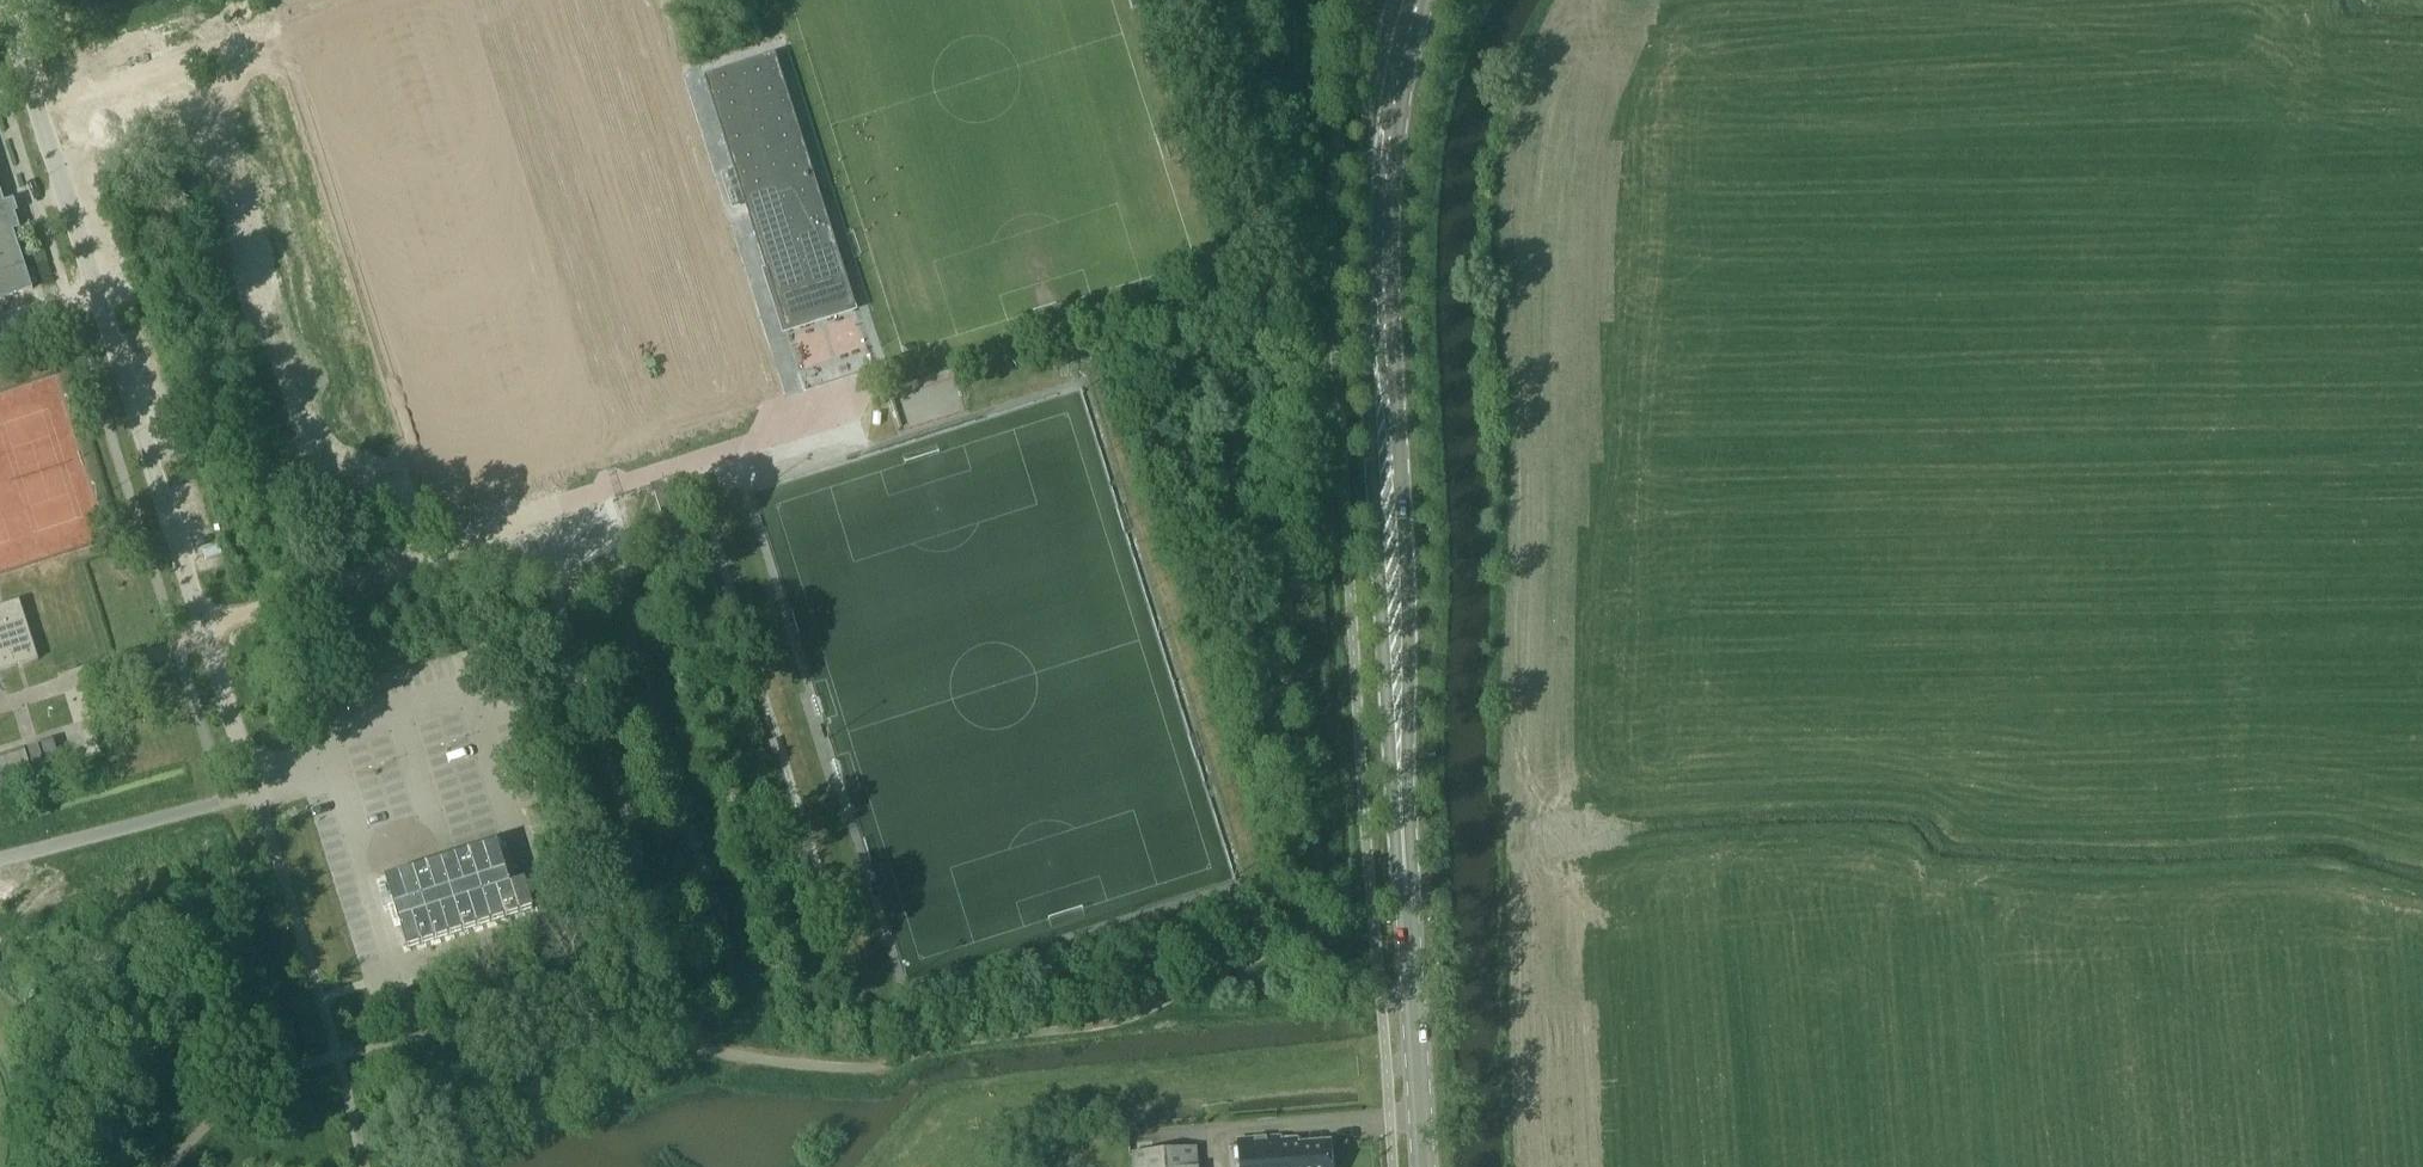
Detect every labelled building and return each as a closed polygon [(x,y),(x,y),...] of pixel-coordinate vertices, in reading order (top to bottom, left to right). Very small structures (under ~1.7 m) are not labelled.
[(705,77),(785,331),(856,308),(776,54),(705,77)] [(25,269),(14,233),(20,231),(12,206),(6,208),(0,190),(0,299),(32,289),(25,269)] [(0,607),(0,671),(16,666),(21,664),(39,659),(21,600),(5,605),(0,607)] [(38,744),(24,748),(32,776),(47,772),(38,744)] [(379,882),(402,952),(528,912),(519,884),(505,888),(492,846),(379,882)] [(1240,1166),(1332,1166),(1330,1142),(1300,1143),(1300,1139),(1283,1140),(1282,1137),(1238,1139),(1240,1166)] [(1197,1147),(1131,1153),(1133,1166),(1199,1166),(1197,1147)]
